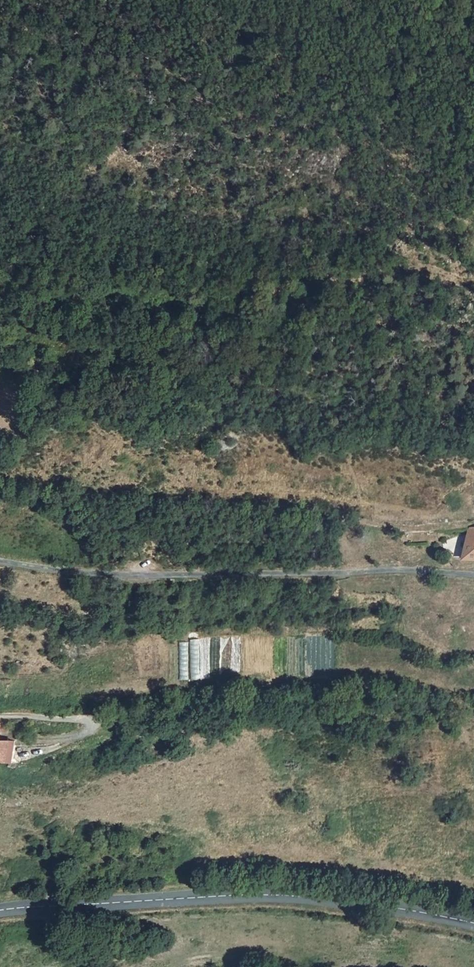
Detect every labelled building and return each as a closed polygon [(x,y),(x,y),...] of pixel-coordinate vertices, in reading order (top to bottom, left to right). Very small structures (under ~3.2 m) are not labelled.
[(466,543),(463,560),(473,561),(473,544),(466,543)] [(7,762),(10,741),(0,740),(0,761),(7,762)]
